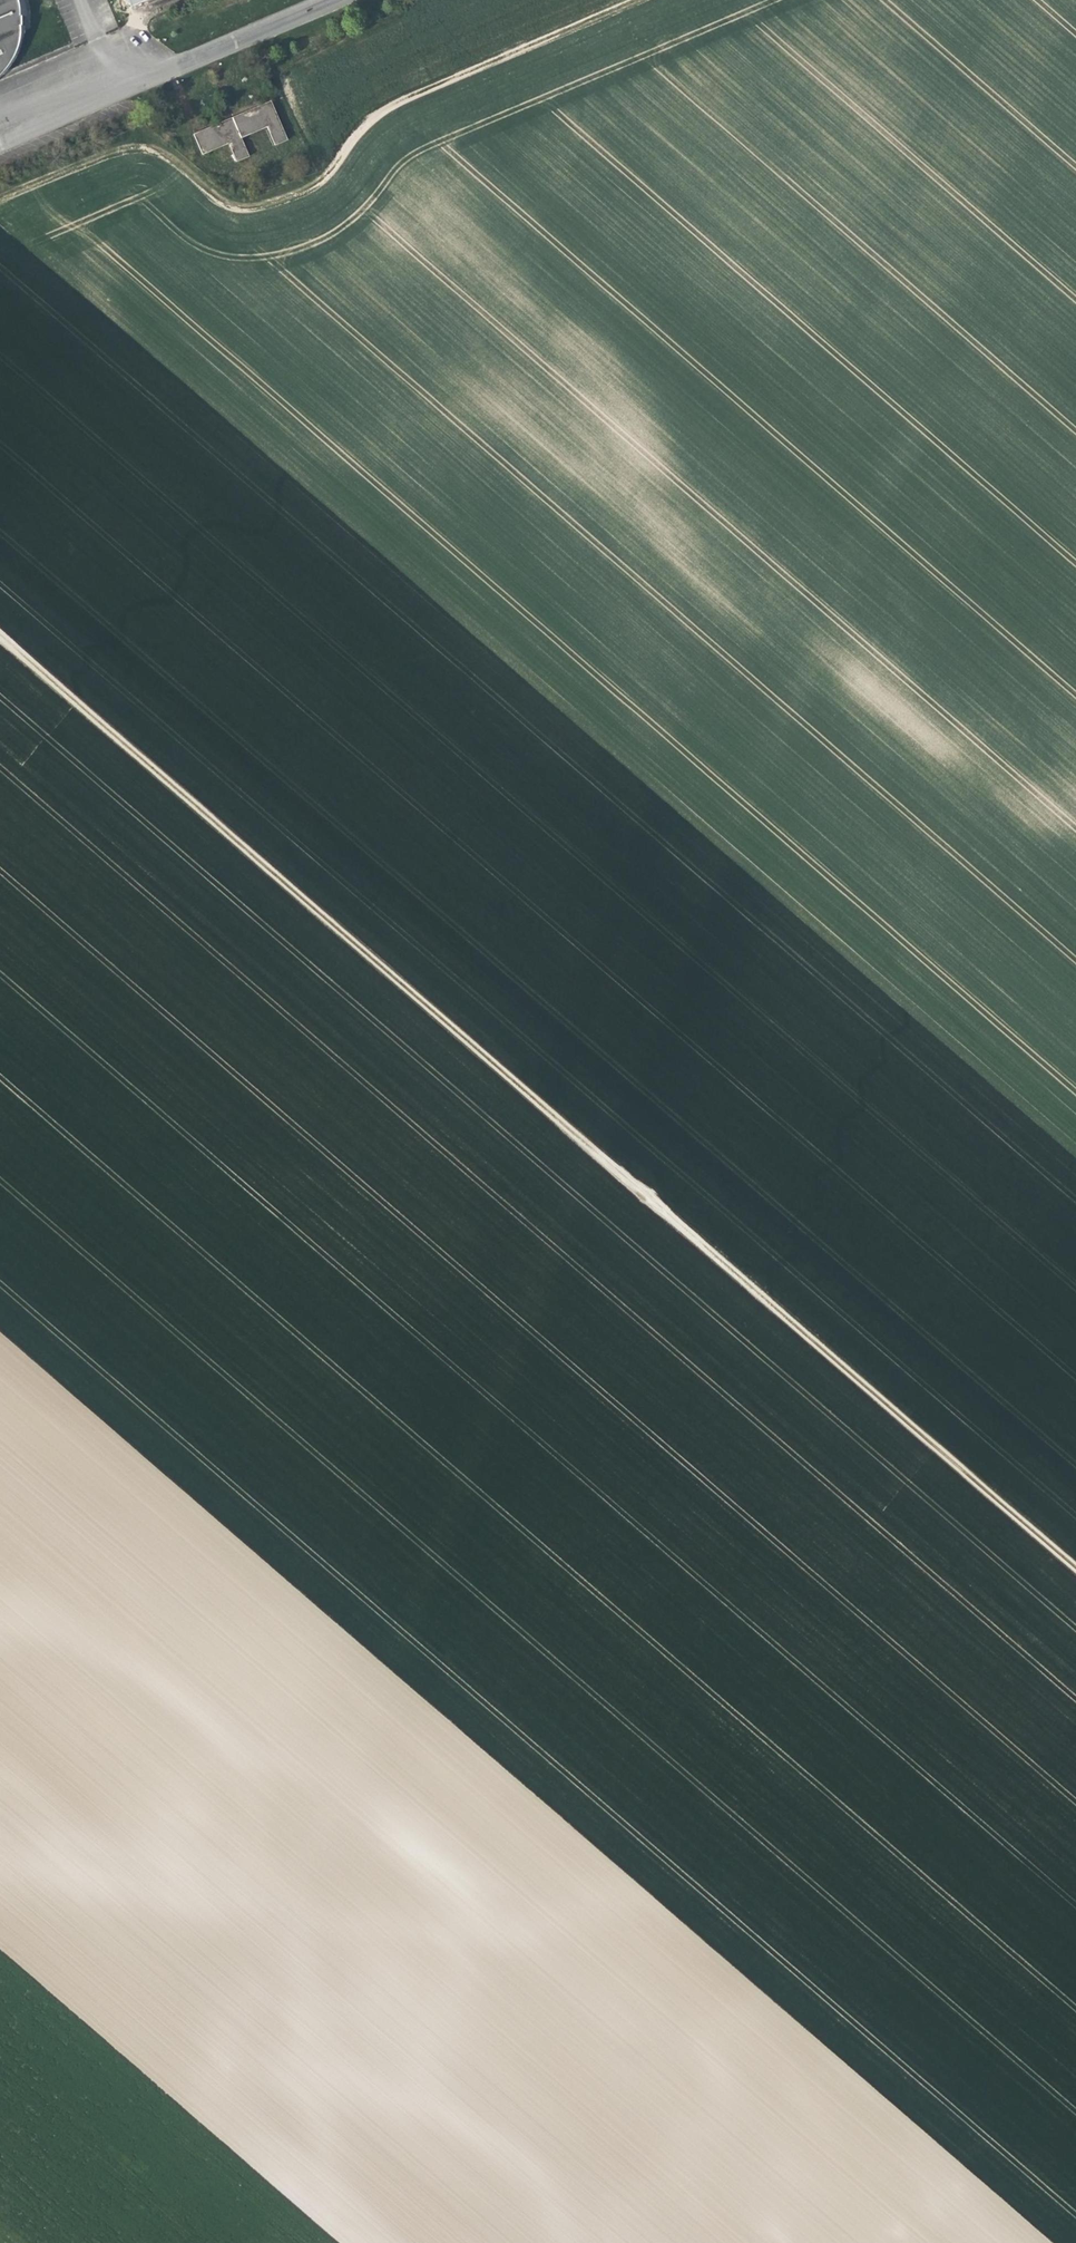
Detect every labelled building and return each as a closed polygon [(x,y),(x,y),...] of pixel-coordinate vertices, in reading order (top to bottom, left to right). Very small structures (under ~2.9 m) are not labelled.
[(16,53),(20,26),(20,14),(19,0),(0,0),(0,76),(16,53)] [(287,139),(273,101),(197,134),(206,154),(229,145),(235,160),(248,154),(242,139),(268,128),(274,144),(287,139)]
